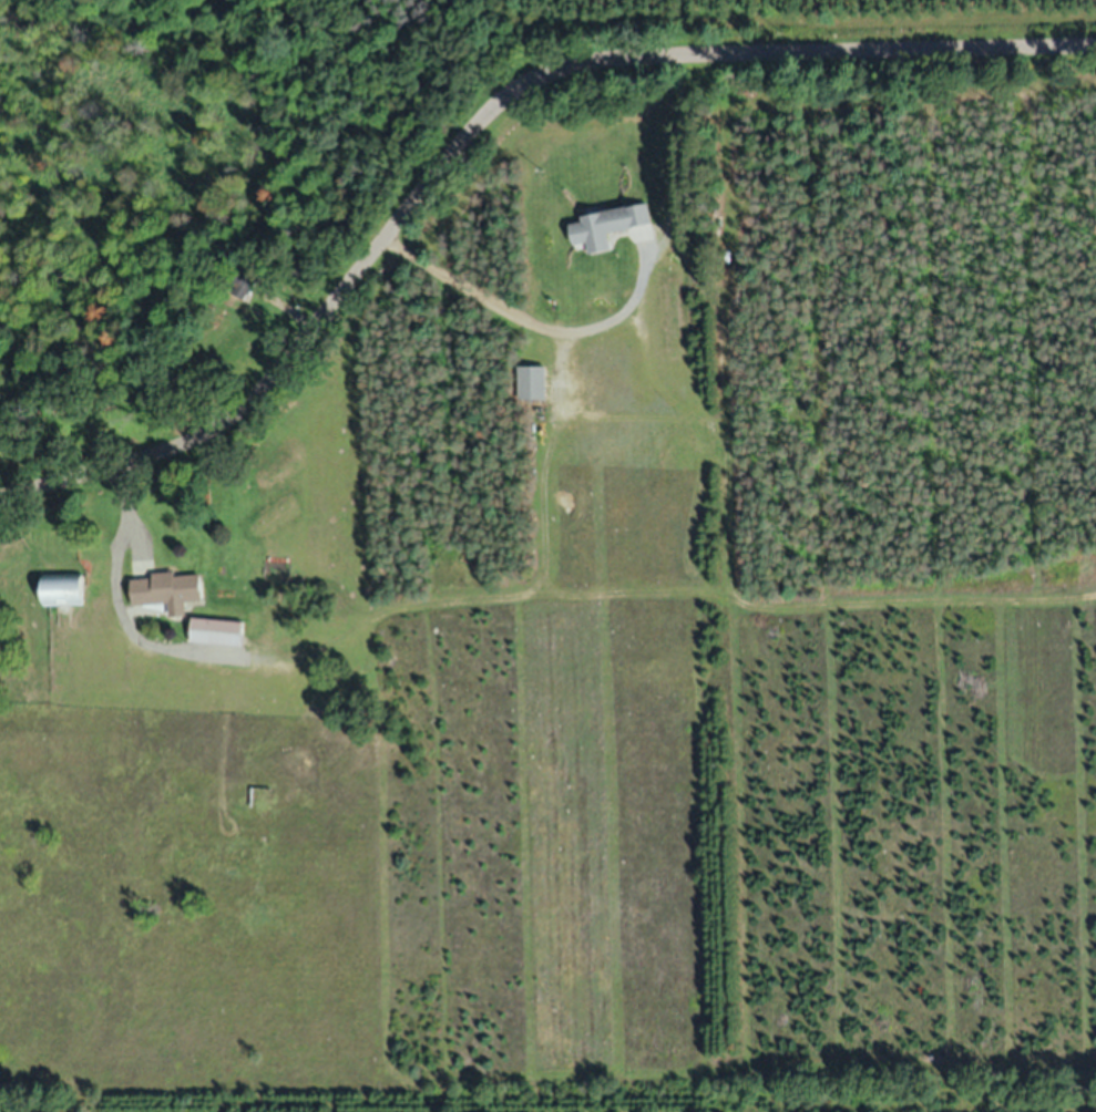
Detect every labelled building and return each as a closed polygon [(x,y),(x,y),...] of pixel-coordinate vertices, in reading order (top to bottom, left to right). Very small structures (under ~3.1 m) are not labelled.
[(583,216),(584,223),(573,224),(576,245),(590,243),(592,254),(613,251),(610,232),(654,225),(651,205),(583,216)] [(257,321),(262,310),(246,303),(259,277),(242,269),(224,306),(257,321)] [(519,401),(547,401),(547,368),(519,368),(519,401)] [(133,579),(135,607),(169,605),(170,618),(186,617),(185,603),(204,602),(202,575),(133,579)] [(44,576),(44,606),(85,606),(85,576),(44,576)] [(245,623),(193,620),(192,645),(243,648),(245,623)]
